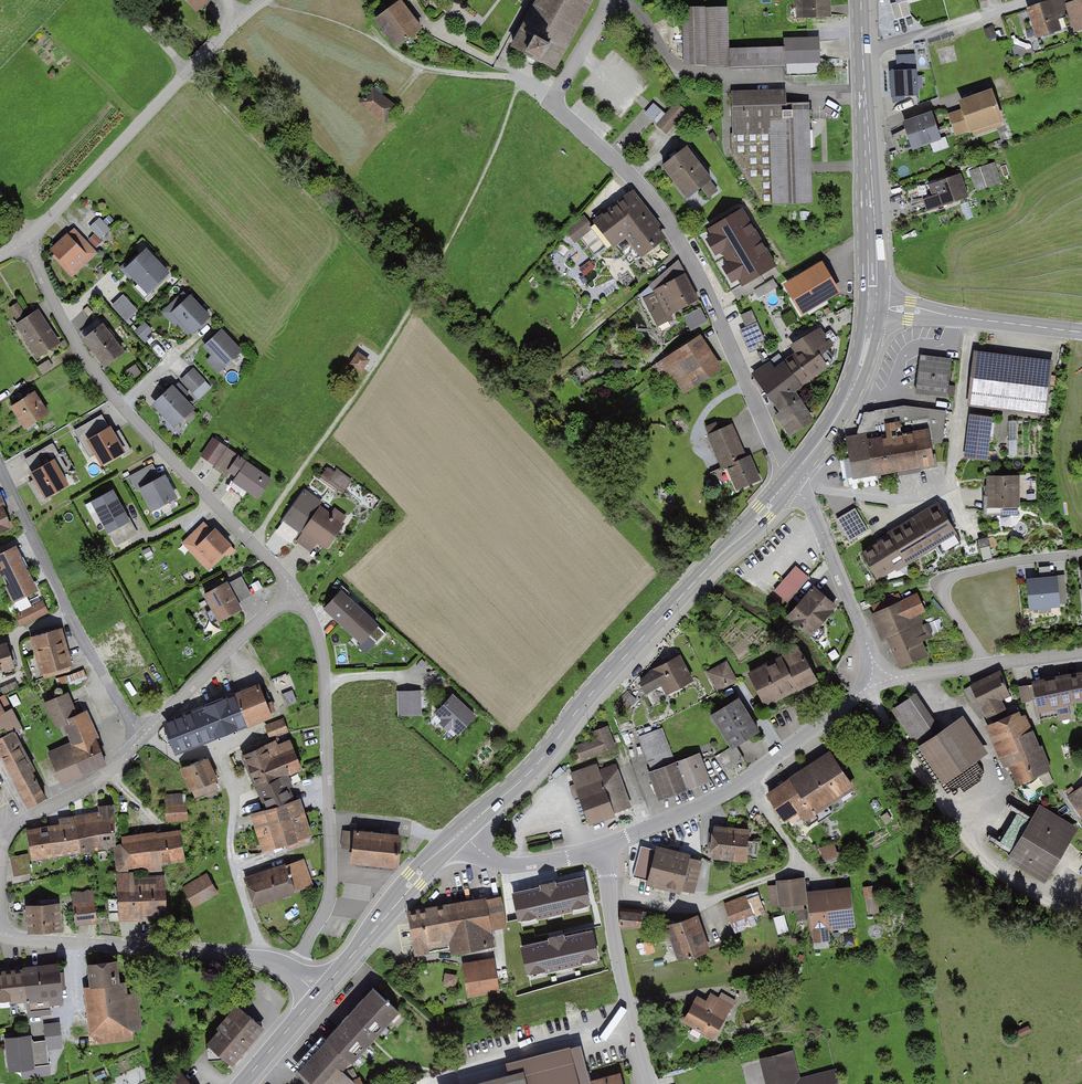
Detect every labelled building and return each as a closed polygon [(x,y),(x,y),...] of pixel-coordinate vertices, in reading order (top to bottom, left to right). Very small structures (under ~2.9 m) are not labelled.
[(195,13),(210,0),(183,0),(195,13)] [(512,43),(555,67),(592,0),(535,0),(512,43)] [(795,19),(829,18),(829,0),(794,0),(795,19)] [(906,0),(904,0),(898,2),(890,4),(895,20),(911,15),(906,0)] [(1024,11),(1034,41),(1060,32),(1055,16),(1066,13),(1069,12),(1067,5),(1065,0),(1057,0),(1024,11)] [(1067,5),(1069,12),(1066,13),(1073,36),(1081,33),(1081,0),(1067,5)] [(399,2),(376,19),(396,46),(419,29),(399,2)] [(727,7),(683,8),(684,64),(707,64),(713,66),(784,65),(783,47),(728,49),(727,7)] [(783,40),(783,47),(784,65),(818,63),(817,38),(783,40)] [(916,54),(895,56),(896,71),(888,72),(890,98),(919,96),(916,54)] [(398,106),(372,86),(359,103),(385,123),(398,106)] [(786,89),(728,91),(730,153),(768,210),(816,209),(812,101),(786,102),(786,89)] [(965,113),(950,118),(955,134),(999,119),(990,93),(962,102),(965,113)] [(676,103),(656,126),(666,134),(686,112),(676,103)] [(653,104),(645,114),(657,124),(665,114),(653,104)] [(931,114),(904,123),(908,133),(892,138),(897,153),(939,138),(931,114)] [(684,148),(658,167),(683,200),(709,180),(684,148)] [(993,164),(974,170),(980,188),(999,182),(993,164)] [(958,175),(930,185),(933,195),(924,198),(928,210),(965,197),(958,175)] [(704,186),(709,195),(720,188),(714,179),(704,186)] [(632,191),(592,222),(612,248),(625,238),(637,259),(667,235),(632,191)] [(743,208),(706,230),(711,237),(705,240),(715,258),(722,254),(728,265),(722,268),(732,284),(738,280),(743,287),(778,267),(743,208)] [(582,216),(563,230),(573,245),(593,230),(582,216)] [(99,217),(89,227),(100,239),(111,229),(99,217)] [(73,227),(46,250),(70,277),(96,253),(73,227)] [(145,248),(123,269),(147,295),(169,274),(145,248)] [(836,291),(821,264),(787,285),(803,311),(836,291)] [(683,275),(653,292),(667,317),(697,301),(683,275)] [(776,285),(773,279),(755,290),(759,296),(776,285)] [(123,295),(110,307),(125,323),(138,311),(123,295)] [(189,297),(170,315),(190,336),(209,318),(189,297)] [(702,306),(684,314),(692,329),(709,321),(702,306)] [(38,310),(13,325),(33,361),(58,346),(38,310)] [(751,311),(741,315),(747,327),(741,330),(750,351),(758,347),(756,343),(764,339),(751,311)] [(145,322),(135,332),(145,343),(154,335),(152,332),(153,331),(145,322)] [(100,325),(81,340),(103,368),(122,354),(100,325)] [(832,351),(816,330),(794,343),(801,352),(776,370),(770,361),(754,372),(777,401),(795,430),(811,419),(803,407),(801,408),(791,392),(832,361),(828,355),(832,351)] [(220,331),(200,348),(220,371),(240,354),(220,331)] [(698,339),(652,368),(662,384),(670,379),(682,396),(720,372),(698,339)] [(1050,360),(972,352),(966,408),(1044,415),(1050,360)] [(369,363),(357,354),(348,367),(360,376),(369,363)] [(950,361),(919,357),(914,395),(945,399),(950,361)] [(193,368),(179,381),(192,394),(205,380),(193,368)] [(171,387),(151,406),(172,430),(193,411),(171,387)] [(34,394),(10,409),(24,430),(47,415),(34,394)] [(863,413),(854,438),(883,432),(881,423),(897,420),(900,433),(923,429),(926,445),(944,443),(946,412),(903,407),(863,413)] [(991,418),(969,415),(964,458),(986,461),(991,418)] [(101,417),(74,432),(90,458),(94,456),(101,468),(122,455),(123,456),(131,452),(118,431),(114,433),(110,427),(108,429),(101,417)] [(844,439),(851,479),(930,464),(926,445),(923,429),(900,433),(897,420),(881,423),(883,432),(854,438),(844,439)] [(735,489),(760,478),(749,452),(745,454),(732,423),(707,434),(723,470),(726,469),(735,489)] [(198,458),(255,498),(270,478),(212,438),(198,458)] [(51,444),(25,460),(32,472),(28,474),(32,480),(28,482),(41,505),(50,500),(49,498),(69,486),(62,474),(67,471),(51,444)] [(334,475),(327,470),(321,478),(347,495),(357,480),(338,468),(334,475)] [(161,474),(134,488),(148,514),(175,499),(161,474)] [(1020,476),(982,477),(983,507),(1020,506),(1020,476)] [(114,488),(88,502),(106,535),(109,534),(117,548),(140,536),(114,488)] [(857,553),(873,581),(894,569),(898,577),(910,571),(906,564),(934,548),(938,554),(960,542),(937,502),(885,532),(886,536),(857,553)] [(11,530),(0,503),(0,534),(11,530)] [(319,505),(296,542),(310,551),(316,542),(325,548),(346,516),(331,507),(328,512),(319,505)] [(867,530),(854,508),(836,519),(849,540),(867,530)] [(203,521),(179,544),(206,572),(225,554),(228,557),(235,550),(212,526),(209,528),(203,521)] [(12,600),(34,590),(13,547),(0,553),(0,576),(12,600)] [(798,564),(775,588),(788,600),(811,575),(798,564)] [(239,576),(226,584),(236,603),(250,596),(239,576)] [(1057,576),(1025,579),(1027,610),(1059,608),(1057,576)] [(224,580),(200,592),(214,620),(238,608),(236,603),(226,584),(224,580)] [(814,584),(787,613),(808,634),(836,605),(814,584)] [(340,591),(325,608),(361,642),(368,634),(377,643),(386,633),(340,591)] [(916,595),(871,615),(880,637),(885,634),(899,665),(926,653),(920,639),(934,634),(929,623),(922,626),(917,614),(923,611),(916,595)] [(59,628),(26,638),(37,675),(70,665),(59,628)] [(0,637),(0,671),(12,666),(0,637)] [(795,645),(742,674),(761,708),(814,679),(795,645)] [(678,651),(633,674),(644,696),(663,686),(665,692),(692,679),(678,651)] [(737,680),(727,660),(707,671),(718,690),(737,680)] [(1031,679),(1037,711),(1056,707),(1058,720),(1070,717),(1067,705),(1081,702),(1081,668),(1031,679)] [(1000,669),(970,683),(986,717),(1006,707),(1001,698),(1011,693),(1000,669)] [(258,686),(166,723),(177,750),(269,714),(258,686)] [(292,690),(282,694),(286,705),(296,701),(292,690)] [(420,690),(396,691),(397,717),(421,716),(420,690)] [(913,747),(941,729),(917,692),(889,710),(913,747)] [(59,784),(108,763),(86,709),(74,713),(65,693),(43,702),(53,726),(60,723),(68,743),(45,753),(59,784)] [(15,727),(20,724),(5,694),(0,696),(0,734),(15,727)] [(451,696),(434,716),(440,722),(438,725),(447,733),(450,730),(457,737),(475,717),(451,696)] [(737,696),(708,713),(729,746),(757,729),(737,696)] [(1018,710),(985,724),(1002,763),(1007,761),(1017,783),(1049,769),(1025,713),(1020,716),(1018,710)] [(941,729),(917,745),(941,783),(987,753),(963,716),(941,729)] [(286,730),(282,721),(267,727),(271,736),(286,730)] [(594,738),(576,745),(582,759),(616,746),(608,725),(591,731),(594,738)] [(651,770),(648,771),(658,799),(710,779),(699,750),(676,759),(663,726),(638,736),(651,770)] [(27,806),(46,797),(33,770),(35,769),(15,727),(0,734),(0,752),(27,806)] [(243,753),(267,807),(291,797),(281,776),(301,767),(292,746),(282,750),(276,738),(243,753)] [(739,746),(718,754),(724,769),(745,761),(739,746)] [(829,746),(761,790),(783,824),(795,816),(802,827),(818,817),(814,810),(853,785),(829,746)] [(203,757),(180,767),(192,798),(216,789),(203,757)] [(567,772),(586,824),(611,815),(610,811),(630,804),(615,763),(599,769),(596,761),(567,772)] [(1065,794),(1081,817),(1081,816),(1081,787),(1079,784),(1065,794)] [(184,793),(161,794),(162,822),(186,821),(184,793)] [(258,811),(269,846),(288,839),(290,846),(305,841),(292,800),(258,811)] [(1039,803),(1006,857),(1044,881),(1078,827),(1039,803)] [(61,826),(29,832),(33,859),(81,851),(114,844),(112,806),(100,807),(101,813),(75,817),(75,818),(60,820),(61,826)] [(748,828),(710,825),(708,858),(745,861),(748,828)] [(396,834),(350,829),(347,862),(393,866),(396,834)] [(179,831),(118,835),(119,846),(114,846),(116,871),(138,869),(138,874),(159,872),(158,862),(182,860),(179,831)] [(821,848),(826,859),(839,853),(835,842),(821,848)] [(642,843),(635,874),(693,892),(702,860),(642,843)] [(14,874),(32,872),(30,853),(12,855),(14,874)] [(244,880),(253,908),(314,889),(305,860),(244,880)] [(115,872),(116,919),(163,918),(162,876),(134,876),(133,872),(115,872)] [(206,874),(182,888),(194,908),(218,894),(206,874)] [(804,877),(778,879),(779,904),(806,902),(805,889),(804,877)] [(541,887),(513,893),(519,919),(536,915),(537,918),(572,910),(571,906),(589,902),(583,878),(555,884),(555,881),(540,884),(541,887)] [(805,889),(806,902),(809,930),(812,929),(814,941),(830,940),(829,929),(856,926),(851,884),(805,889)] [(867,913),(880,913),(878,884),(866,885),(867,913)] [(92,890),(69,891),(72,924),(94,922),(92,890)] [(745,895),(724,902),(732,925),(753,918),(745,895)] [(492,944),(483,896),(406,909),(414,952),(447,946),(450,951),(492,944)] [(58,902),(24,904),(25,930),(59,928),(58,902)] [(641,910),(621,909),(620,926),(640,928),(641,910)] [(695,914),(665,924),(678,961),(708,951),(695,914)] [(549,940),(522,946),(528,972),(545,968),(546,971),(581,963),(580,959),(597,955),(592,930),(564,937),(563,934),(549,937),(549,940)] [(492,957),(463,962),(469,997),(499,991),(492,957)] [(113,959),(84,963),(87,985),(116,981),(113,959)] [(0,967),(0,1006),(59,997),(54,960),(0,967)] [(446,983),(457,983),(457,973),(445,973),(446,983)] [(87,985),(80,986),(87,1045),(131,1040),(129,1030),(139,1029),(135,994),(125,996),(123,980),(116,981),(87,985)] [(321,1036),(316,1032),(287,1063),(310,1083),(328,1083),(341,1070),(396,1011),(369,986),(321,1036)] [(704,1001),(696,997),(682,1021),(714,1038),(736,999),(721,991),(718,997),(709,992),(704,1001)] [(235,1006),(203,1043),(230,1066),(261,1029),(235,1006)] [(30,1037),(2,1040),(6,1076),(21,1074),(22,1080),(50,1077),(47,1052),(63,1050),(60,1023),(42,1025),(44,1042),(35,1043),(30,1037)] [(466,1083),(588,1083),(578,1044),(503,1063),(506,1074),(466,1083)] [(836,1067),(800,1076),(794,1050),(760,1058),(767,1083),(840,1083),(836,1067)] [(156,1083),(190,1083),(177,1067),(156,1083)] [(328,1083),(356,1083),(341,1070),(328,1083)] [(589,1081),(590,1083),(620,1083),(617,1073),(589,1081)]
